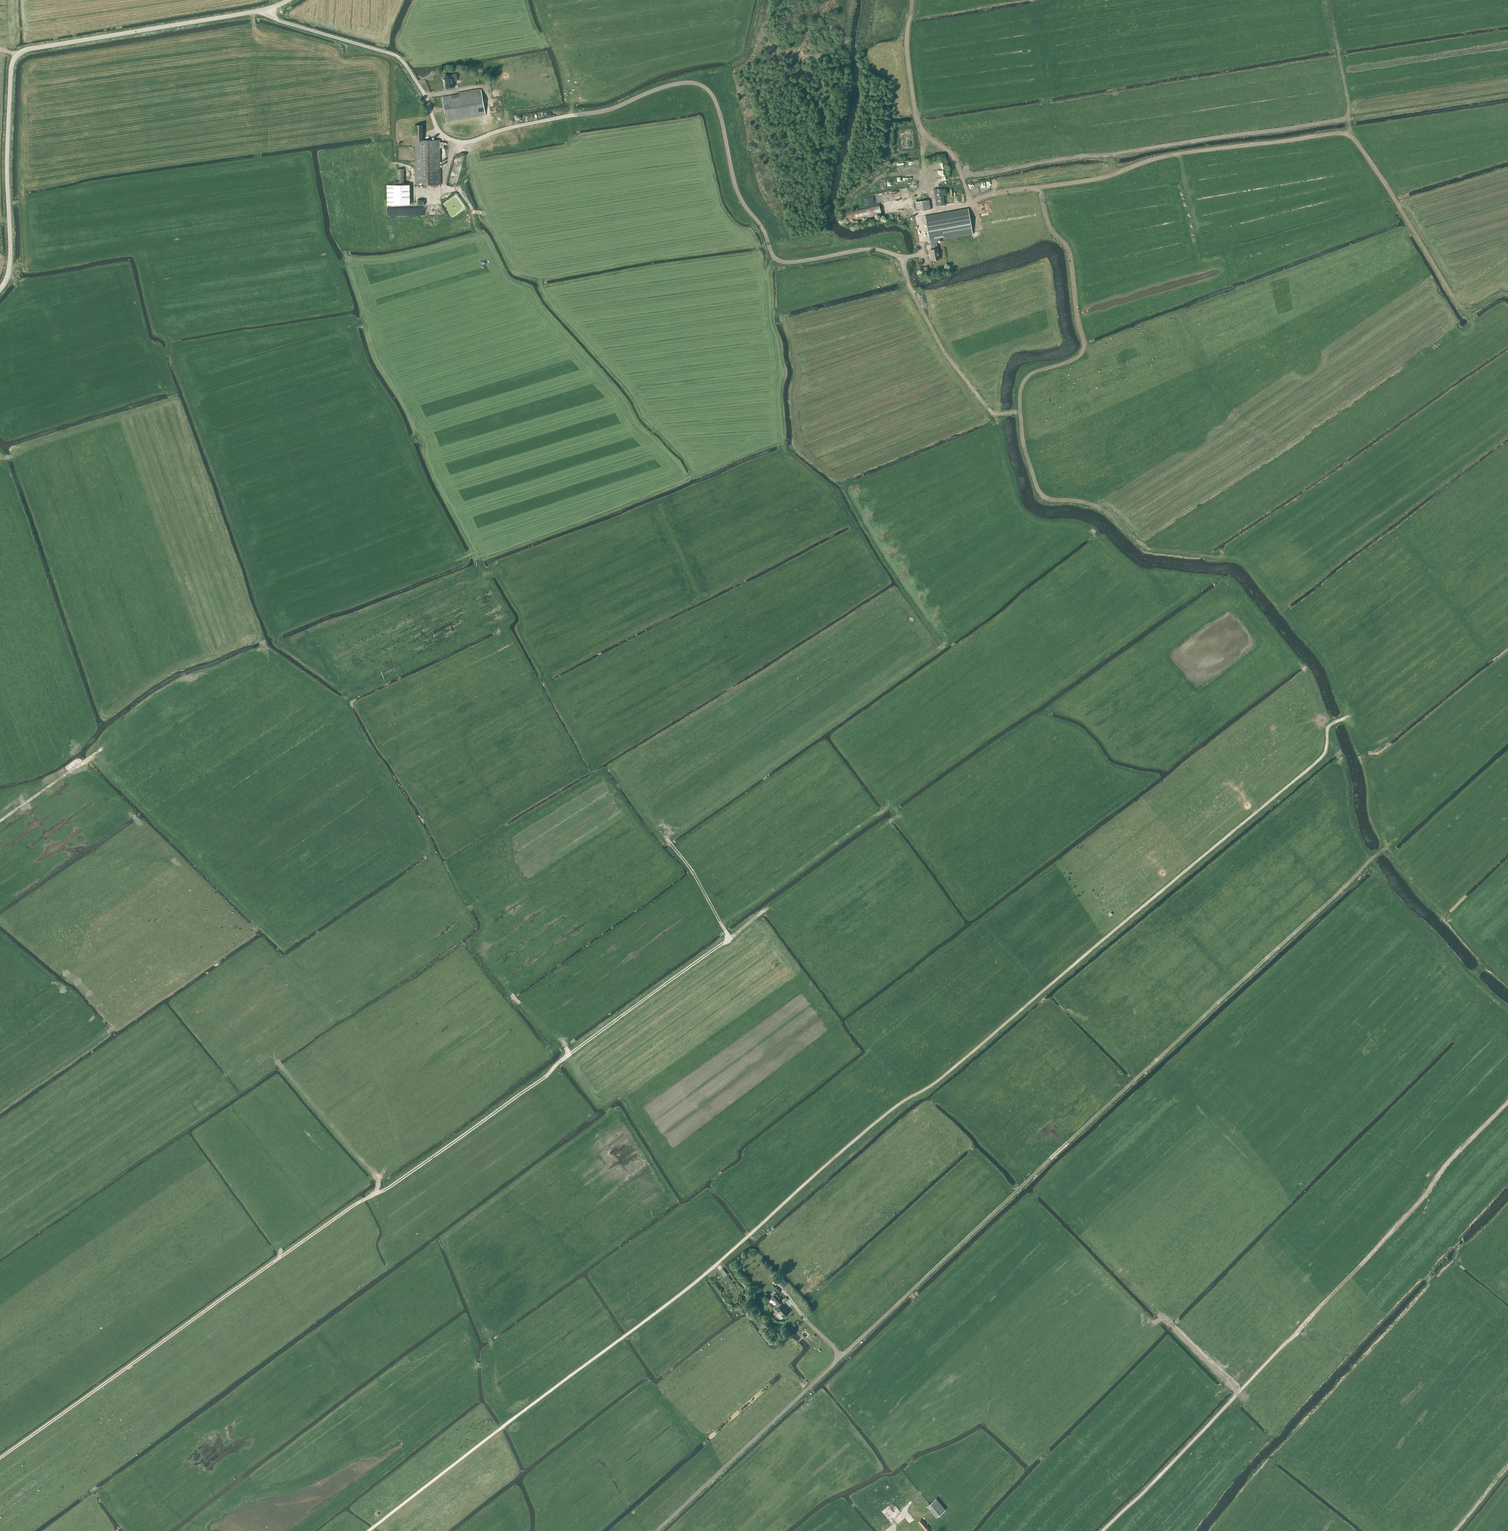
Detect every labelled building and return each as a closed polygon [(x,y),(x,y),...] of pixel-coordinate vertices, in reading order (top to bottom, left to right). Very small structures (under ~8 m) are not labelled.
[(447,87),(447,88),(455,86),(452,75),(444,76),(446,83),(445,84),(445,88),(447,87)] [(446,121),(485,114),(481,90),(442,97),(446,121)] [(422,140),(422,125),(416,125),(416,141),(415,141),(416,185),(441,184),(440,140),(422,140)] [(387,205),(410,205),(410,185),(387,185),(387,205)] [(936,206),(945,205),(942,188),(934,189),(936,206)] [(956,195),(944,196),(946,210),(967,207),(965,193),(956,195)] [(929,200),(922,201),(915,202),(917,212),(931,210),(929,200)] [(848,223),(857,221),(881,215),(879,204),(845,213),(848,223)] [(937,244),(936,240),(972,234),(968,209),(925,216),(930,241),(931,241),(931,245),(932,249),(929,250),(931,260),(940,259),(938,248),(937,244)] [(783,1287),(787,1283),(781,1277),(777,1280),(783,1287)] [(777,1291),(776,1291),(774,1290),(770,1294),(771,1296),(770,1297),(779,1306),(775,1309),(778,1313),(779,1312),(783,1317),(788,1313),(784,1308),(784,1307),(782,1304),(781,1305),(779,1302),(782,1299),(778,1294),(778,1293),(777,1291)] [(936,1517),(946,1509),(936,1498),(927,1506),(936,1517)] [(931,1530),(921,1519),(918,1522),(926,1530),(931,1530)]
